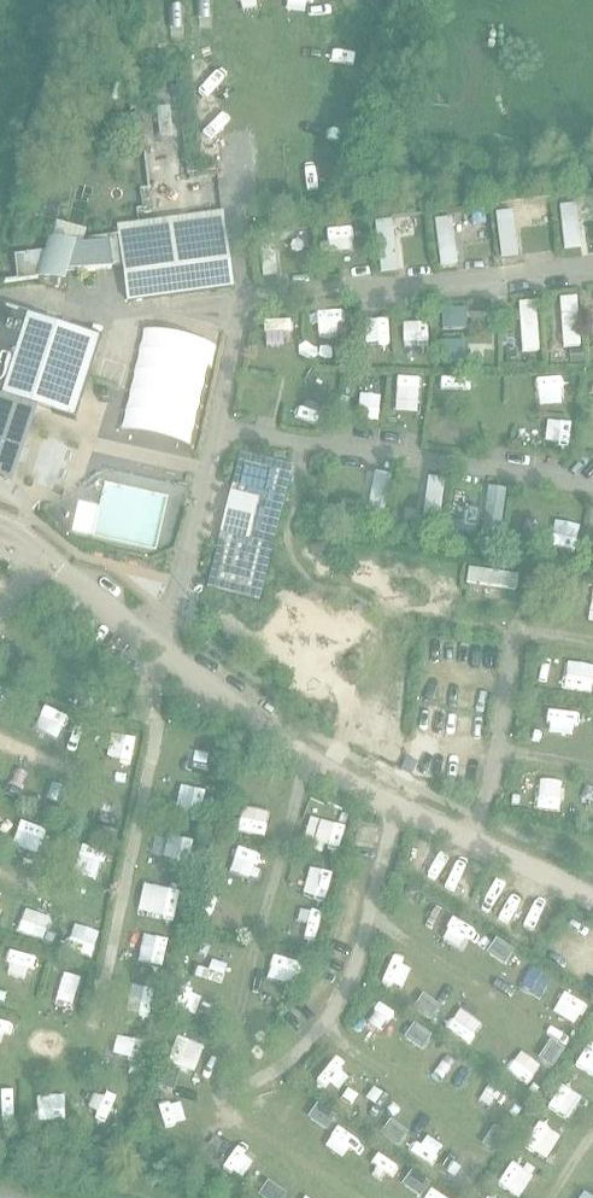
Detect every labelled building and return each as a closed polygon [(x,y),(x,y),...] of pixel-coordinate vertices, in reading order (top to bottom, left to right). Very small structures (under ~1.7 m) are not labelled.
[(580,247),(576,203),(559,205),(564,249),(580,247)] [(519,254),(513,211),(496,213),(502,256),(519,254)] [(46,250),(12,255),(16,282),(38,279),(61,286),(67,269),(75,272),(76,274),(110,269),(110,266),(122,264),(127,302),(230,289),(220,215),(118,229),(118,235),(87,239),(88,245),(73,247),(49,239),(46,250)] [(440,265),(457,263),(451,216),(434,219),(440,265)] [(397,270),(391,219),(374,222),(380,272),(397,270)] [(273,235),(258,237),(262,276),(276,275),(273,235)] [(562,346),(580,345),(576,296),(559,297),(562,346)] [(535,300),(518,302),(521,350),(538,349),(535,300)] [(7,474),(30,405),(74,419),(101,336),(0,304),(0,469),(7,474)] [(444,309),(443,328),(465,328),(465,309),(444,309)] [(151,326),(139,379),(157,383),(169,330),(151,326)] [(444,342),(443,360),(464,360),(464,341),(444,342)] [(230,521),(217,571),(255,581),(268,531),(262,530),(264,523),(270,524),(276,499),(270,498),(272,491),(278,492),(287,460),(249,450),(240,482),(233,481),(223,519),(230,521)] [(391,474),(374,471),(365,519),(381,522),(391,474)] [(422,519),(438,521),(444,478),(428,476),(422,519)] [(480,532),(499,534),(505,489),(487,486),(480,532)] [(576,501),(559,498),(551,546),(568,549),(576,501)]
